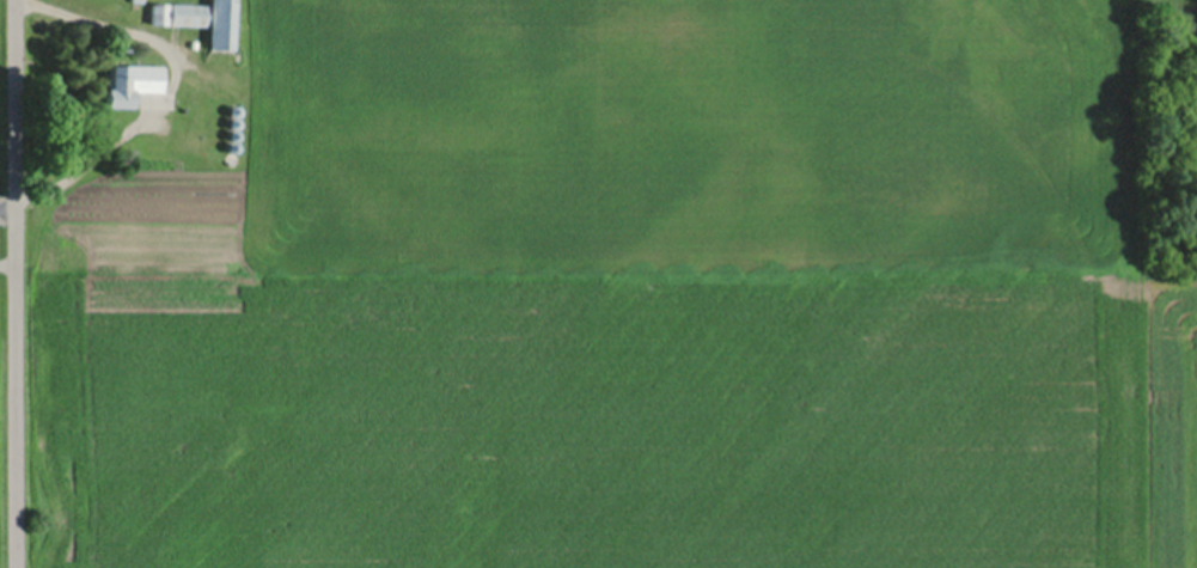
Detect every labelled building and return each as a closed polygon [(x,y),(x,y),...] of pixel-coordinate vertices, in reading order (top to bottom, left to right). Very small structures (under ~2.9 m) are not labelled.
[(215,51),(237,51),(237,0),(215,0),(215,51)] [(209,5),(155,4),(155,26),(209,27),(209,5)] [(166,67),(113,65),(111,108),(138,109),(138,93),(166,93),(166,67)]
